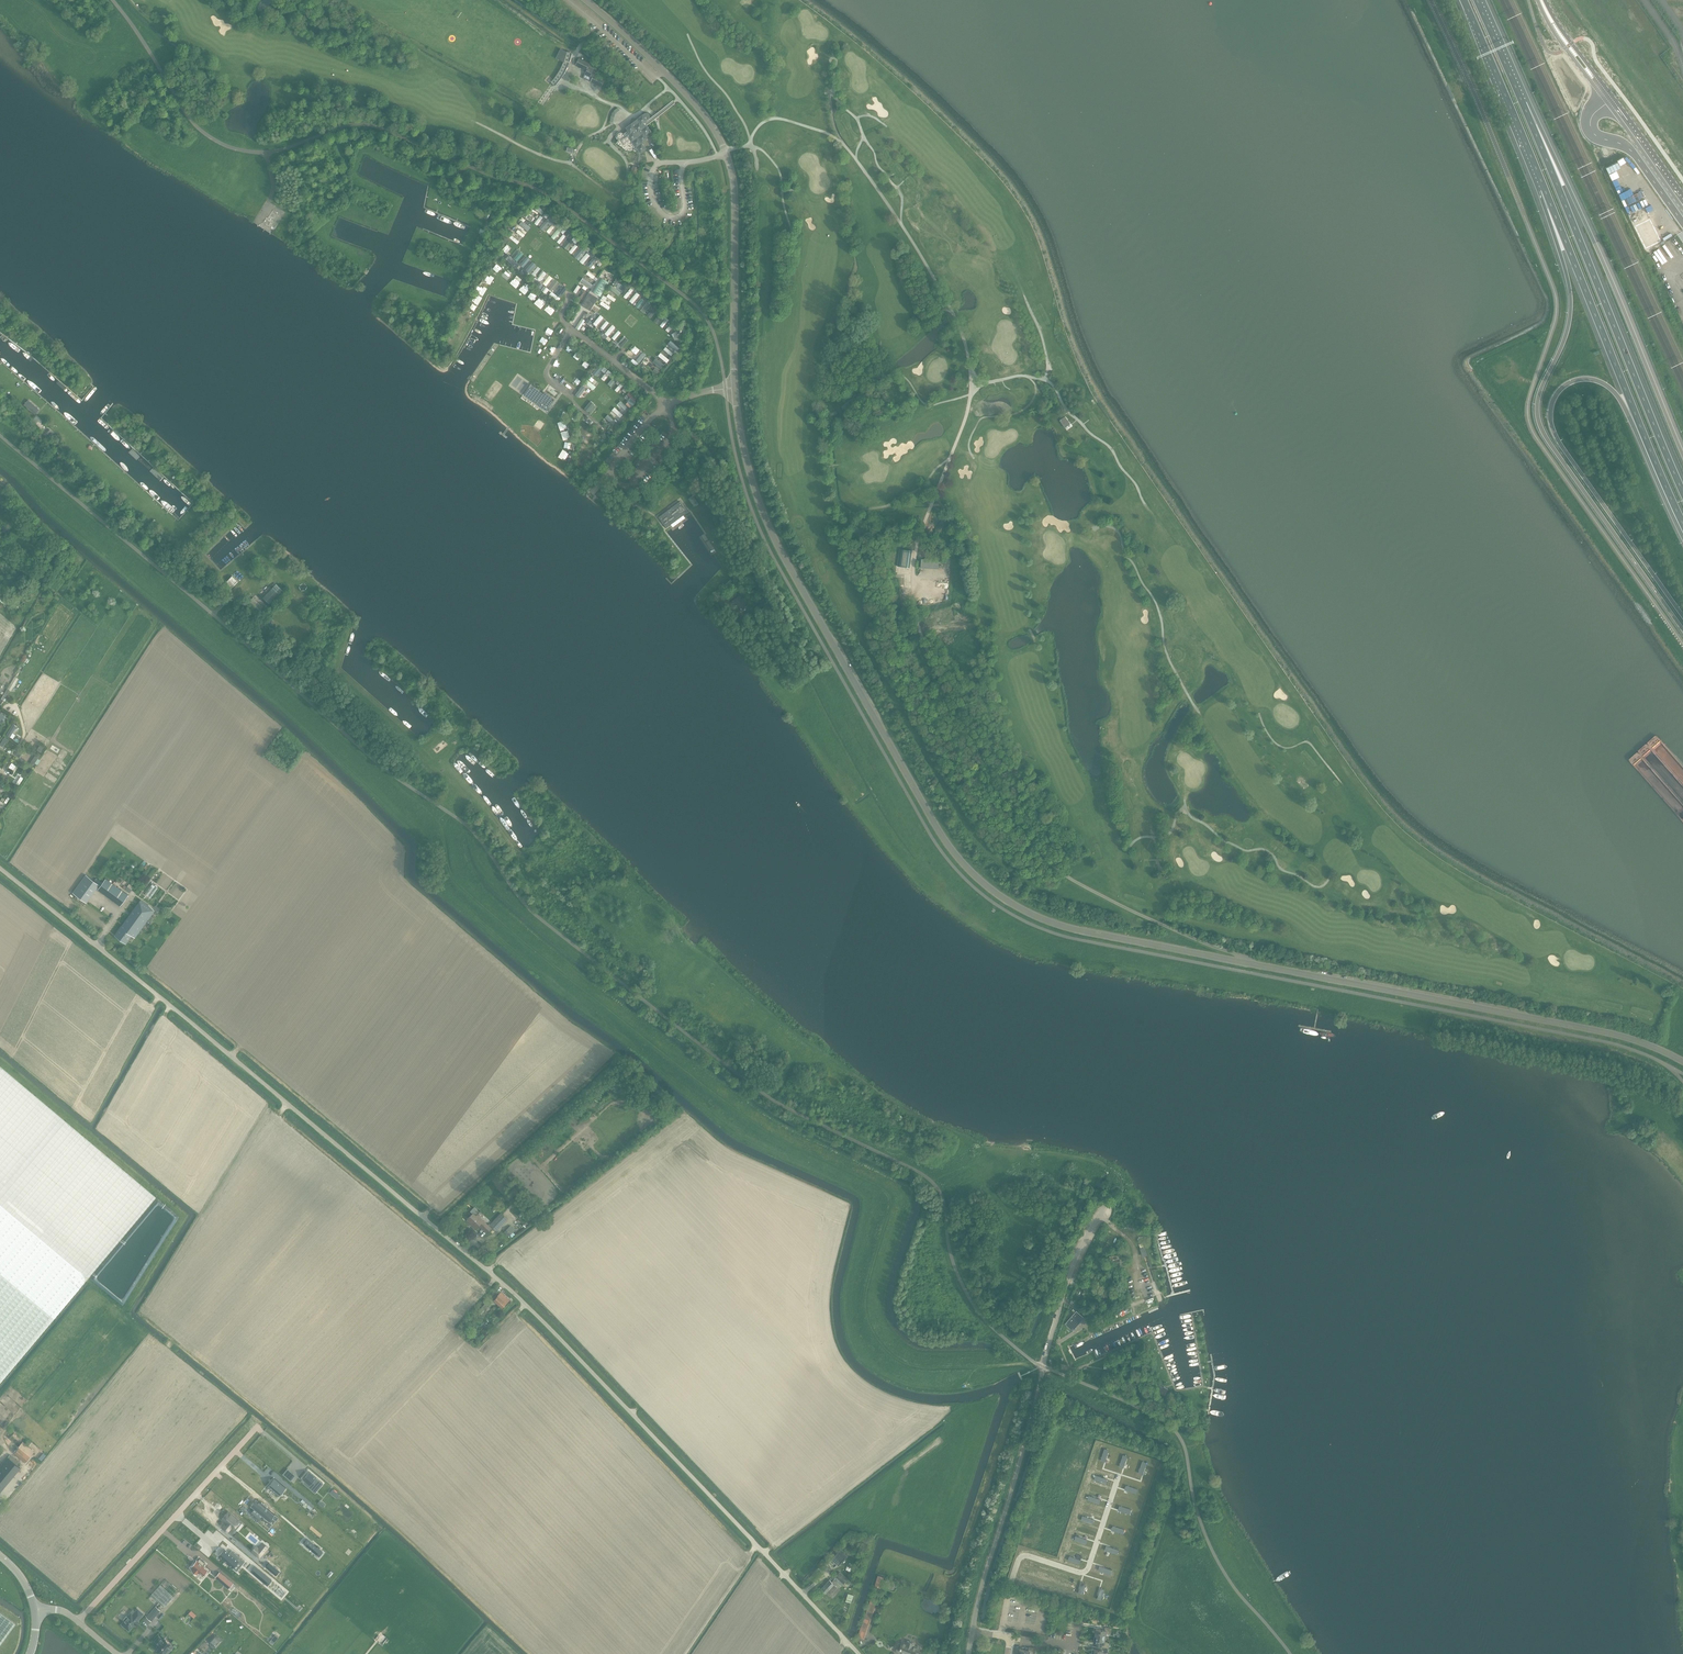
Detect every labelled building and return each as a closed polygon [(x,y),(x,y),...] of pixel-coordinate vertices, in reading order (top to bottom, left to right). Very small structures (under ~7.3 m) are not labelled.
[(562,49),(557,59),(563,62),(568,64),(570,60),(572,53),(566,52),(562,49)] [(579,58),(575,66),(586,71),(582,78),(601,88),(605,79),(594,74),(596,70),(589,66),(590,64),(590,63),(579,58)] [(618,140),(616,144),(616,143),(625,150),(626,151),(628,151),(629,151),(630,151),(631,151),(632,150),(633,150),(633,151),(634,150),(633,150),(636,148),(638,150),(640,153),(646,149),(642,143),(653,134),(646,125),(645,124),(644,122),(647,120),(648,119),(649,118),(650,117),(650,115),(649,114),(648,113),(646,113),(645,113),(644,114),(643,114),(637,119),(634,119),(632,121),(631,123),(625,128),(627,131),(623,134),(623,133),(622,133),(621,133),(621,132),(620,132),(619,133),(618,133),(618,134),(617,134),(617,135),(617,136),(617,137),(618,137),(618,138),(619,139),(620,139),(619,140),(618,140)] [(633,165),(630,173),(635,175),(638,167),(633,165)] [(526,216),(529,218),(535,210),(532,208),(526,216)] [(546,219),(540,227),(544,230),(550,221),(546,219)] [(1650,219),(1635,227),(1646,249),(1661,241),(1650,219)] [(517,229),(527,233),(530,227),(521,222),(517,229)] [(513,229),(511,231),(521,239),(523,237),(513,229)] [(1671,233),(1662,238),(1664,241),(1672,236),(1671,233)] [(511,237),(517,244),(520,241),(513,235),(511,237)] [(521,251),(514,258),(517,261),(524,254),(521,251)] [(591,259),(593,255),(587,251),(580,261),(589,267),(594,260),(591,259)] [(525,268),(531,259),(526,256),(520,264),(525,268)] [(526,271),(530,273),(536,263),(532,261),(526,271)] [(538,279),(541,281),(547,273),(544,271),(538,279)] [(589,271),(586,274),(594,279),(596,276),(589,271)] [(550,275),(543,283),(548,287),(552,291),(559,282),(550,275)] [(515,277),(510,283),(516,288),(521,282),(515,277)] [(581,281),(592,288),(594,284),(583,277),(581,281)] [(601,278),(593,292),(600,296),(609,282),(601,278)] [(476,291),(484,295),(487,289),(478,285),(476,291)] [(558,296),(560,298),(568,288),(563,285),(556,294),(552,291),(550,294),(556,299),(558,296)] [(633,289),(636,291),(637,289),(631,286),(625,297),(628,298),(633,289)] [(534,300),(537,295),(531,291),(528,297),(534,300)] [(630,301),(633,303),(640,294),(637,292),(630,301)] [(477,294),(472,301),(479,304),(483,297),(477,294)] [(589,296),(583,305),(588,308),(589,307),(591,308),(597,299),(591,295),(590,297),(589,296)] [(609,309),(611,306),(602,301),(600,304),(609,309)] [(645,313),(651,304),(647,301),(641,310),(645,313)] [(545,309),(551,315),(556,310),(549,304),(545,309)] [(651,317),(657,309),(653,306),(647,315),(651,317)] [(659,314),(654,321),(658,323),(663,316),(659,314)] [(666,317),(661,325),(664,327),(669,319),(666,317)] [(606,320),(601,327),(604,329),(609,322),(606,320)] [(605,333),(608,336),(616,327),(612,324),(605,333)] [(679,329),(672,334),(675,338),(681,334),(679,329)] [(612,338),(615,340),(621,332),(619,330),(612,338)] [(625,336),(618,344),(622,347),(628,339),(625,336)] [(671,340),(668,343),(676,349),(678,346),(671,340)] [(630,356),(632,359),(640,350),(638,347),(630,356)] [(669,364),(672,361),(661,352),(658,355),(669,364)] [(660,368),(664,364),(656,357),(653,361),(660,368)] [(600,363),(593,373),(597,376),(601,370),(605,373),(601,378),(605,380),(611,371),(600,363)] [(608,384),(611,386),(618,378),(615,376),(608,384)] [(593,390),(596,386),(589,380),(585,384),(593,390)] [(556,400),(555,399),(548,394),(547,395),(532,385),(524,395),(547,411),(556,400)] [(583,385),(575,394),(579,397),(587,388),(583,385)] [(620,399),(616,403),(619,406),(621,404),(626,410),(628,408),(620,399)] [(28,401),(24,405),(35,414),(39,409),(28,400),(28,401)] [(591,401),(585,408),(591,413),(597,406),(591,401)] [(621,417),(623,414),(615,407),(612,410),(621,417)] [(608,414),(605,417),(615,426),(618,423),(608,414)] [(680,501),(658,517),(666,528),(688,512),(680,501)] [(900,549),(897,566),(910,568),(912,550),(900,549)] [(921,568),(939,569),(939,560),(921,559),(921,568)] [(232,576),(226,582),(232,588),(238,581),(232,576)] [(273,588),(263,598),(270,604),(279,594),(281,596),(285,592),(276,584),(273,588)] [(265,608),(253,597),(247,603),(259,615),(265,608)] [(730,602),(737,611),(742,608),(735,599),(730,602)] [(8,688),(13,691),(20,679),(15,676),(8,688)] [(0,700),(0,703),(1,704),(3,700),(5,701),(6,699),(5,698),(10,690),(7,689),(0,700)] [(4,747),(9,739),(5,736),(0,744),(4,747)] [(22,763),(20,766),(29,772),(45,747),(40,744),(37,750),(39,752),(37,754),(36,755),(37,755),(35,757),(34,758),(35,758),(33,761),(33,760),(32,761),(33,761),(31,764),(31,763),(30,764),(31,764),(30,765),(29,764),(27,768),(26,767),(27,766),(22,763)] [(106,879),(98,890),(120,906),(128,895),(106,879)] [(151,898),(158,887),(153,883),(145,894),(151,898)] [(129,884),(125,890),(129,893),(134,887),(129,884)] [(141,900),(115,935),(126,943),(132,935),(135,937),(154,911),(148,905),(141,900)] [(82,1284),(155,1197),(0,1067),(0,1382),(82,1284)] [(479,1225),(482,1228),(487,1233),(491,1228),(477,1215),(479,1212),(474,1207),(470,1211),(473,1213),(467,1219),(470,1222),(469,1223),(475,1229),(479,1225)] [(501,1212),(490,1224),(497,1230),(508,1219),(501,1212)] [(509,1227),(504,1232),(509,1236),(513,1231),(509,1227)] [(502,1308),(507,1303),(498,1295),(493,1300),(502,1308)] [(487,1300),(481,1307),(484,1310),(486,1308),(487,1309),(489,1307),(487,1306),(490,1303),(487,1300)] [(1073,1330),(1084,1317),(1077,1311),(1066,1324),(1073,1330)] [(18,1447),(14,1452),(25,1462),(29,1456),(34,1451),(25,1443),(23,1442),(18,1447)] [(1105,1449),(1101,1460),(1105,1462),(1109,1450),(1105,1449)] [(18,1466),(20,1462),(10,1454),(0,1466),(0,1492),(20,1468),(18,1466)] [(1123,1455),(1119,1466),(1123,1468),(1127,1456),(1123,1455)] [(1142,1461),(1138,1473),(1143,1474),(1146,1463),(1142,1461)] [(307,1473),(302,1479),(304,1481),(305,1480),(316,1490),(317,1489),(319,1487),(323,1483),(309,1471),(307,1474),(307,1473)] [(1096,1475),(1094,1480),(1106,1483),(1107,1479),(1096,1475)] [(274,1478),(267,1486),(278,1496),(286,1488),(274,1478)] [(1126,1485),(1125,1490),(1136,1493),(1138,1489),(1126,1485)] [(1089,1496),(1088,1500),(1099,1504),(1100,1499),(1089,1496)] [(254,1509),(251,1512),(260,1520),(263,1516),(267,1520),(273,1513),(256,1499),(253,1502),(256,1504),(253,1508),(254,1509)] [(1119,1506),(1118,1510),(1130,1514),(1131,1509),(1119,1506)] [(228,1512),(222,1519),(226,1522),(222,1527),(228,1531),(231,1527),(233,1528),(239,1521),(228,1512)] [(1082,1516),(1081,1520),(1093,1524),(1094,1520),(1082,1516)] [(1113,1526),(1111,1530),(1112,1530),(1123,1534),(1124,1530),(1114,1526),(1113,1526)] [(1076,1536),(1074,1540),(1086,1544),(1087,1540),(1076,1536)] [(307,1539),(303,1543),(319,1556),(323,1552),(319,1549),(320,1548),(318,1546),(317,1547),(307,1539)] [(256,1546),(252,1551),(259,1557),(268,1547),(263,1543),(259,1548),(256,1546)] [(1106,1546),(1105,1550),(1117,1554),(1119,1550),(1106,1546)] [(224,1549),(219,1556),(232,1567),(238,1561),(241,1564),(244,1560),(234,1552),(231,1555),(224,1549)] [(841,1550),(832,1559),(838,1565),(847,1555),(844,1552),(845,1551),(841,1549),(841,1550)] [(193,1568),(192,1570),(197,1574),(198,1572),(203,1575),(207,1570),(204,1567),(204,1566),(203,1565),(205,1563),(200,1558),(198,1561),(197,1560),(192,1566),(193,1568)] [(269,1562),(266,1567),(276,1575),(279,1571),(269,1562)] [(1100,1566),(1098,1570),(1111,1574),(1112,1570),(1100,1566)] [(259,1570),(255,1575),(267,1585),(272,1580),(259,1570)] [(834,1578),(835,1579),(842,1585),(843,1585),(844,1586),(846,1583),(846,1584),(848,1582),(852,1585),(854,1583),(840,1571),(834,1578)] [(220,1572),(215,1577),(226,1586),(229,1588),(233,1583),(230,1581),(220,1572)] [(878,1575),(875,1586),(881,1588),(884,1577),(878,1575)] [(826,1593),(834,1585),(830,1580),(821,1589),(826,1593)] [(151,1595),(164,1607),(173,1596),(160,1584),(151,1595)] [(858,1636),(863,1638),(877,1599),(872,1597),(858,1636)] [(155,1606),(146,1617),(151,1621),(160,1610),(158,1608),(155,1606)] [(124,1620),(121,1624),(129,1630),(134,1624),(138,1620),(143,1614),(138,1609),(135,1612),(134,1612),(132,1614),(131,1613),(128,1617),(127,1616),(123,1620),(124,1620)] [(15,1623),(0,1612),(0,1644),(15,1623)] [(1095,1628),(1094,1635),(1105,1637),(1106,1633),(1111,1632),(1111,1628),(1104,1626),(1104,1630),(1095,1628)] [(215,1635),(209,1641),(215,1647),(221,1640),(215,1635)] [(275,1635),(269,1642),(273,1645),(278,1638),(275,1635)] [(1102,1643),(1101,1646),(1108,1648),(1109,1643),(1105,1641),(1105,1637),(1094,1635),(1093,1642),(1102,1643)] [(155,1641),(159,1644),(158,1645),(157,1646),(159,1648),(157,1649),(160,1652),(159,1653),(160,1653),(164,1653),(169,1648),(168,1647),(171,1644),(164,1638),(163,1640),(159,1636),(155,1641)] [(895,1652),(900,1653),(918,1653),(921,1647),(915,1645),(915,1643),(907,1640),(906,1641),(903,1640),(901,1645),(898,1644),(895,1652)] [(209,1646),(206,1642),(198,1651),(201,1653),(209,1646)]
